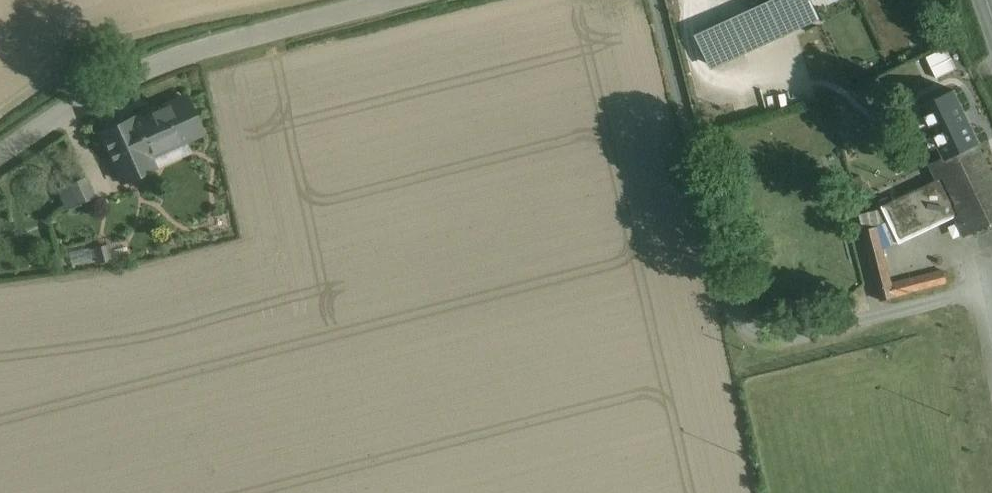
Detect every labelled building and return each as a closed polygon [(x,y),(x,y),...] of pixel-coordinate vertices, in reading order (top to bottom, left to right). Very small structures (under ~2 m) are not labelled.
[(736,19),(749,47),(785,30),(781,21),(802,11),(798,2),(803,0),(776,0),(736,19)] [(802,11),(781,21),(785,30),(806,19),(802,11)] [(736,19),(699,35),(712,64),(749,47),(736,19)] [(945,49),(927,58),(937,79),(956,69),(945,49)] [(954,92),(922,107),(946,157),(977,144),(979,143),(969,122),(954,92)] [(166,109),(132,125),(134,130),(120,136),(130,161),(145,154),(146,156),(162,149),(201,132),(187,99),(165,109),(166,109)] [(130,161),(120,136),(106,143),(120,174),(133,168),(130,161)] [(938,160),(946,177),(884,207),(900,241),(956,215),(960,223),(965,220),(971,233),(991,223),(991,176),(977,144),(946,157),(938,160)] [(162,149),(146,156),(145,154),(130,161),(133,168),(135,172),(165,158),(162,149)] [(133,168),(120,174),(121,178),(135,172),(133,168)] [(85,177),(61,188),(46,194),(55,214),(94,197),(85,177)] [(877,227),(863,230),(868,249),(882,246),(877,227)] [(106,246),(95,249),(98,263),(110,260),(106,246)] [(882,246),(868,249),(873,267),(886,263),(882,246)] [(892,285),(886,263),(873,267),(881,301),(895,297),(895,296),(892,285)] [(944,271),(927,276),(930,287),(947,283),(944,271)] [(930,287),(927,276),(892,285),(895,296),(930,287)]
